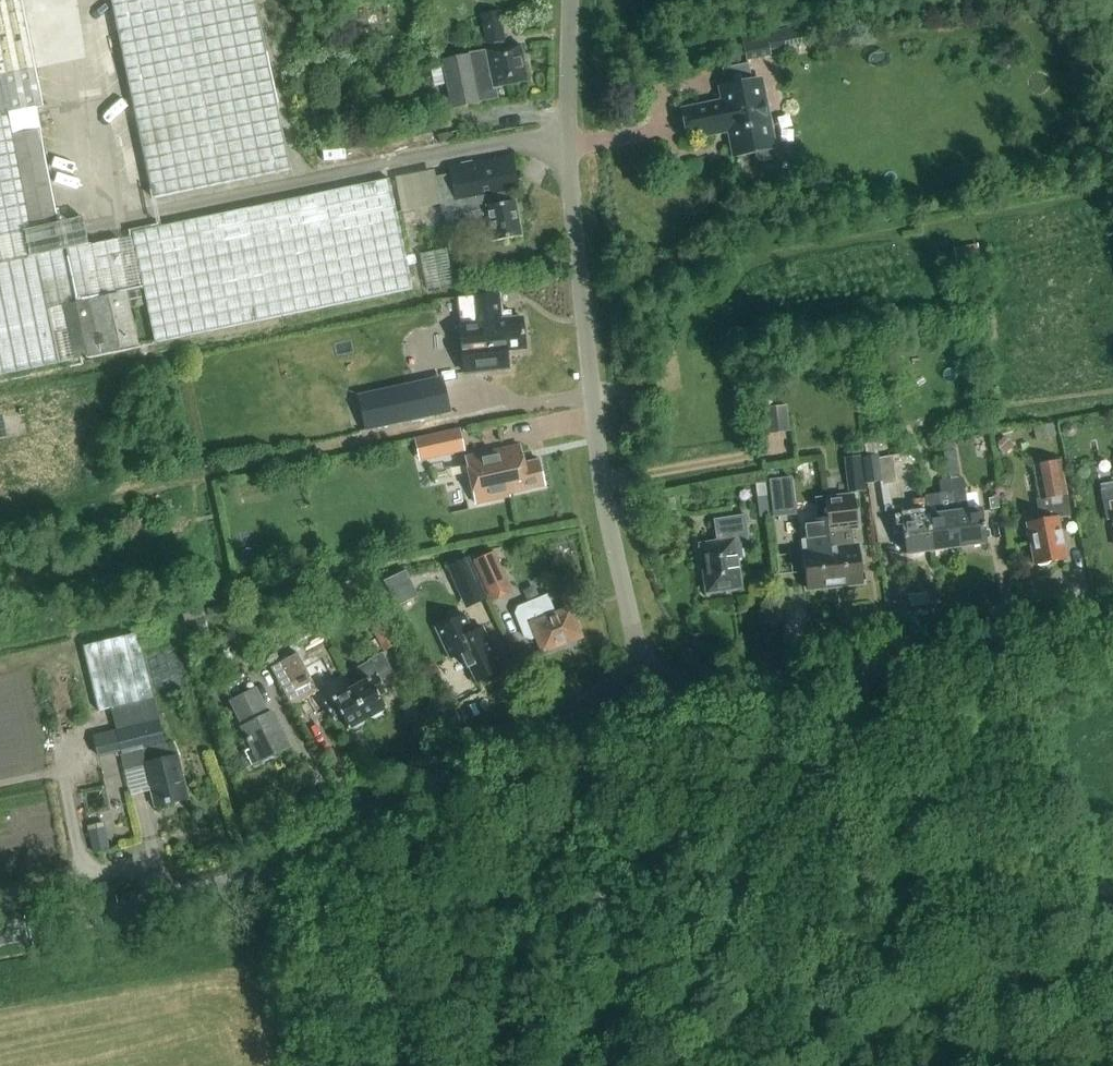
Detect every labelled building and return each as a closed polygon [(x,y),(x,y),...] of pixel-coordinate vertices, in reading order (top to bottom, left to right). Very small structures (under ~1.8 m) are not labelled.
[(141,288),(90,300),(79,246),(89,244),(84,217),(60,222),(37,108),(44,107),(22,0),(0,0),(0,376),(59,363),(52,323),(65,320),(75,361),(141,345),(133,309),(145,306),(141,288)] [(291,170),(255,0),(112,0),(154,199),(291,170)] [(504,40),(499,12),(482,15),(486,43),(504,40)] [(801,43),(798,27),(742,38),(747,61),(771,56),(769,50),(801,43)] [(495,88),(528,81),(520,44),(468,55),(469,55),(442,61),(452,110),(479,104),(479,102),(497,98),(495,88)] [(770,160),(774,154),(759,82),(721,90),(723,103),(684,111),(689,138),(722,131),(731,137),(734,154),(754,150),(756,158),(761,161),(770,160)] [(437,177),(442,203),(444,216),(487,208),(493,243),(520,238),(514,202),(509,203),(507,191),(518,189),(512,157),(448,168),(450,175),(437,177)] [(156,343),(413,289),(391,180),(133,233),(156,343)] [(132,235),(89,244),(79,246),(90,300),(141,288),(143,287),(132,235)] [(506,352),(525,350),(522,319),(511,320),(511,312),(501,313),(499,295),(457,299),(465,374),(507,370),(506,352)] [(425,416),(419,387),(376,397),(383,426),(425,416)] [(764,407),(767,433),(789,430),(786,405),(764,407)] [(1068,422),(1066,426),(1063,432),(1068,437),(1077,437),(1079,431),(1075,423),(1068,422)] [(1034,427),(1036,440),(1055,436),(1053,424),(1034,427)] [(434,457),(464,451),(459,428),(429,435),(434,457)] [(996,445),(1005,454),(1013,446),(1008,440),(1003,439),(996,445)] [(954,440),(944,441),(946,453),(956,451),(954,440)] [(865,444),(867,457),(861,458),(865,485),(880,482),(881,487),(898,484),(893,457),(879,459),(876,442),(865,444)] [(467,458),(477,504),(486,502),(486,503),(509,498),(508,495),(544,487),(539,460),(523,464),(521,457),(520,446),(467,458)] [(1066,558),(1058,518),(1056,507),(1069,505),(1061,461),(1038,465),(1045,498),(1039,499),(1043,521),(1027,524),(1035,565),(1038,564),(1041,566),(1051,564),(1052,561),(1066,558)] [(791,476),(769,478),(773,516),(796,514),(792,476),(791,476)] [(982,509),(967,511),(962,477),(950,479),(960,546),(987,542),(982,509)] [(772,514),(767,479),(767,483),(756,485),(759,516),(772,514)] [(932,551),(960,546),(950,479),(938,481),(940,496),(924,498),(926,510),(927,517),(927,518),(932,551)] [(1102,492),(1107,517),(1112,516),(1112,489),(1102,492)] [(854,547),(852,528),(858,527),(858,524),(860,521),(860,512),(857,510),(855,496),(826,499),(828,521),(834,586),(862,583),(860,564),(863,562),(862,553),(859,550),(859,547),(854,547)] [(913,500),(913,506),(900,508),(902,522),(901,522),(906,555),(932,551),(927,518),(927,517),(926,510),(924,498),(913,500)] [(742,558),(740,544),(747,543),(744,517),(714,521),(717,542),(700,544),(703,565),(702,569),(702,575),(705,576),(707,592),(740,587),(736,558),(742,558)] [(828,521),(805,524),(808,552),(803,553),(803,556),(801,559),(801,568),(804,570),(806,589),(834,586),(828,521)] [(475,558),(493,600),(514,591),(496,549),(475,558)] [(468,555),(446,565),(466,610),(489,600),(468,555)] [(569,611),(555,617),(548,597),(518,608),(516,615),(525,638),(531,640),(538,637),(544,651),(579,637),(569,611)] [(477,683),(500,672),(493,657),(496,656),(483,628),(473,633),(464,615),(436,629),(450,659),(460,655),(467,669),(470,668),(477,683)] [(204,617),(189,621),(194,635),(208,630),(204,617)] [(397,645),(386,624),(373,631),(384,651),(397,645)] [(99,712),(154,698),(138,634),(83,647),(99,712)] [(339,697),(328,676),(312,646),(272,668),(293,706),(319,692),(334,722),(342,717),(349,731),(368,720),(348,682),(347,683),(351,690),(339,697)] [(370,662),(371,663),(358,670),(361,675),(348,682),(368,720),(387,710),(380,697),(388,693),(381,680),(393,674),(383,655),(370,662)] [(222,686),(230,703),(243,728),(242,728),(252,749),(245,753),(252,767),(289,748),(271,713),(267,715),(246,674),(222,686)] [(125,773),(144,769),(147,780),(149,780),(156,808),(188,800),(178,757),(169,759),(160,722),(158,722),(153,700),(111,710),(123,756),(121,757),(125,773)] [(101,824),(86,827),(92,854),(108,850),(101,824)]
